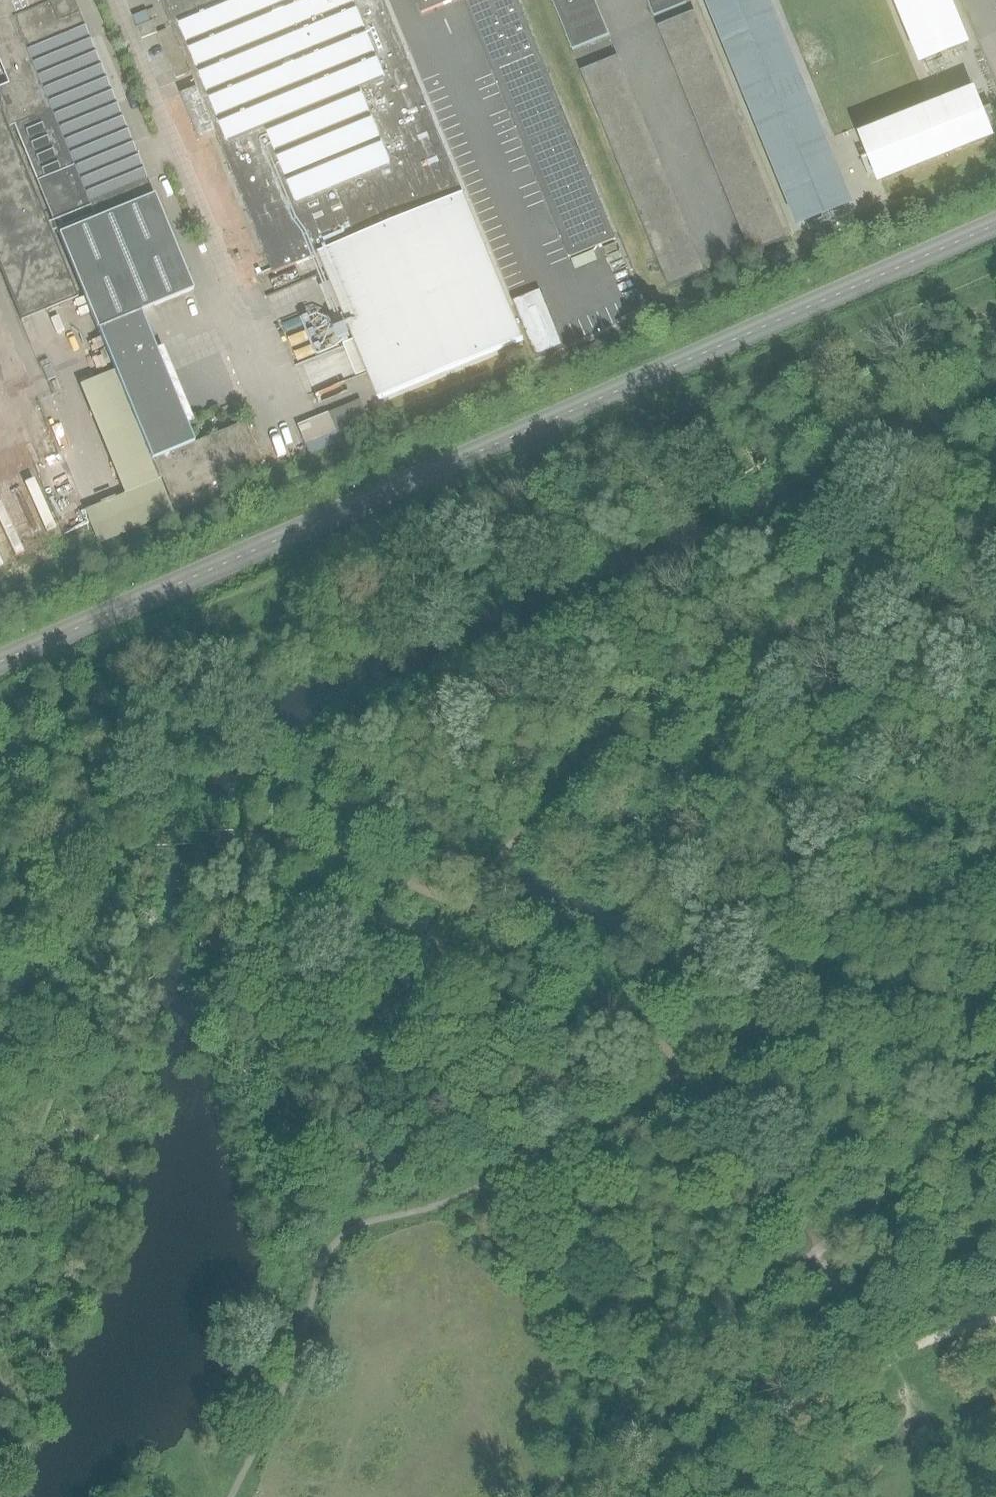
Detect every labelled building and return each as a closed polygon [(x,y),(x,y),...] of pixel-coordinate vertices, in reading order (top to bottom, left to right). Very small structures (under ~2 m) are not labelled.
[(0,86),(0,96),(51,220),(82,296),(97,332),(192,294),(72,0),(58,0),(47,4),(45,0),(0,0),(0,66),(7,83),(0,86)] [(160,0),(190,75),(273,274),(463,196),(382,0),(161,0),(160,0)] [(422,13),(454,0),(416,0),(422,13)] [(547,202),(569,258),(616,239),(594,183),(518,0),(464,0),(547,202)] [(553,3),(558,15),(594,0),(559,0),(553,3)] [(600,12),(595,0),(594,0),(558,15),(563,27),(567,39),(605,24),(600,12)] [(690,0),(662,0),(649,5),(654,17),(691,2),(690,0)] [(800,82),(767,0),(708,0),(749,102),(800,82)] [(919,55),(923,53),(945,44),(965,36),(950,0),(896,0),(919,55)] [(699,24),(695,12),(657,27),(662,39),(699,24)] [(140,27),(144,38),(160,33),(156,21),(140,27)] [(609,35),(605,24),(567,39),(572,50),(609,35)] [(704,36),(699,24),(662,39),(667,51),(704,36)] [(709,48),(704,36),(667,51),(672,63),(709,48)] [(714,59),(709,48),(672,63),(677,75),(714,59)] [(623,69),(618,57),(581,72),(586,84),(623,69)] [(719,71),(714,59),(677,75),(682,87),(719,71)] [(628,80),(623,69),(586,84),(590,95),(628,80)] [(724,83),(719,71),(682,87),(687,98),(724,83)] [(632,92),(628,80),(590,95),(595,107),(632,92)] [(728,95),(724,83),(687,98),(691,110),(728,95)] [(637,104),(632,92),(595,107),(600,119),(637,104)] [(798,223),(849,202),(805,93),(754,114),(798,223)] [(972,93),(863,137),(881,182),(990,138),(972,93)] [(733,107),(728,95),(691,110),(696,122),(733,107)] [(20,321),(82,296),(51,220),(0,96),(0,274),(20,321)] [(642,116),(637,104),(600,119),(605,131),(642,116)] [(738,119),(733,107),(696,122),(701,134),(738,119)] [(647,128),(642,116),(605,131),(610,143),(647,128)] [(743,131),(738,119),(701,134),(706,146),(743,131)] [(652,140),(647,128),(610,143),(615,155),(652,140)] [(748,143),(743,131),(706,146),(711,158),(748,143)] [(657,152),(652,140),(615,155),(620,167),(657,152)] [(753,155),(748,143),(711,158),(716,170),(753,155)] [(661,164),(657,152),(620,167),(624,179),(661,164)] [(758,167),(753,155),(716,170),(721,182),(758,167)] [(666,176),(661,164),(624,179),(629,191),(666,176)] [(762,179),(758,167),(721,182),(725,194),(762,179)] [(671,188),(666,176),(629,191),(634,203),(671,188)] [(767,191),(762,179),(725,194),(730,206),(767,191)] [(676,200),(671,188),(634,203),(639,215),(676,200)] [(772,203),(767,191),(730,206),(735,218),(772,203)] [(463,197),(319,257),(330,285),(319,289),(333,321),(327,323),(338,348),(343,346),(356,379),(367,374),(380,407),(525,347),(463,197)] [(681,212),(676,200),(639,215),(644,227),(681,212)] [(777,215),(772,203),(735,218),(740,230),(777,215)] [(686,224),(681,212),(644,227),(649,239),(686,224)] [(782,227),(777,215),(740,230),(745,242),(782,227)] [(691,236),(686,224),(649,239),(654,251),(691,236)] [(787,239),(782,227),(745,242),(750,254),(787,239)] [(695,248),(691,236),(654,251),(658,263),(695,248)] [(700,260),(695,248),(658,263),(663,275),(700,260)] [(705,272),(700,260),(663,275),(668,287),(705,272)] [(514,302),(535,351),(537,356),(562,346),(560,341),(540,291),(514,302)] [(114,374),(153,463),(191,446),(138,317),(97,334),(114,374)] [(339,444),(327,415),(297,426),(309,456),(339,444)] [(246,424),(191,446),(153,463),(169,502),(262,464),(246,424)]
